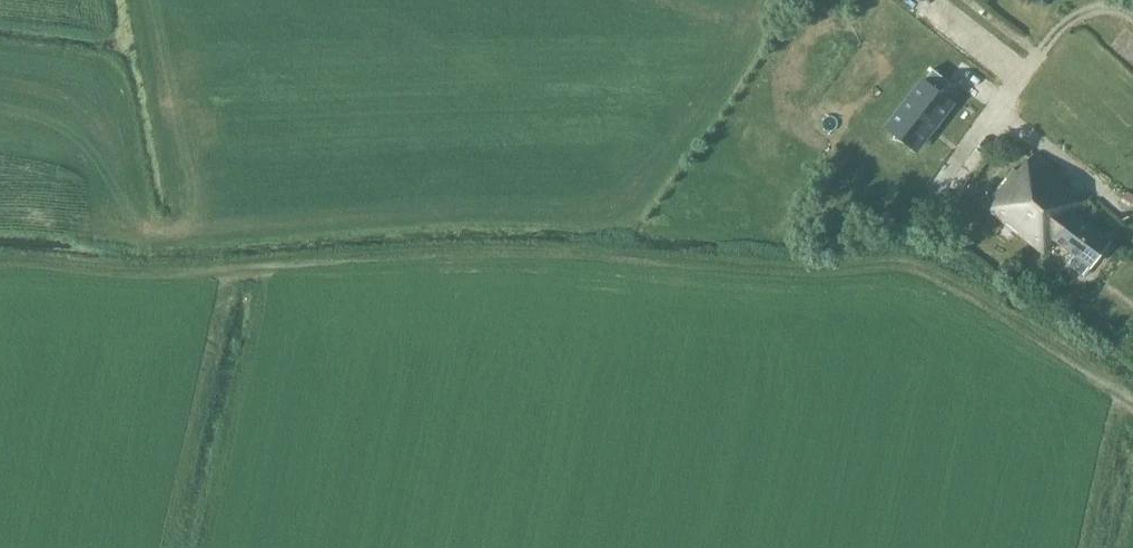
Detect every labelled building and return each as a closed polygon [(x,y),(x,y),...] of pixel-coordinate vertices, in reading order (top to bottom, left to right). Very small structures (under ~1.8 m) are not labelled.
[(922,83),(889,125),(917,147),(950,105),(940,97),(951,83),(933,69),(922,83)] [(1052,237),(1073,254),(1066,263),(1083,275),(1109,242),(1071,212),(1084,199),(1030,156),(1027,160),(1023,156),(993,193),(984,206),(1043,253),(1052,237)]
